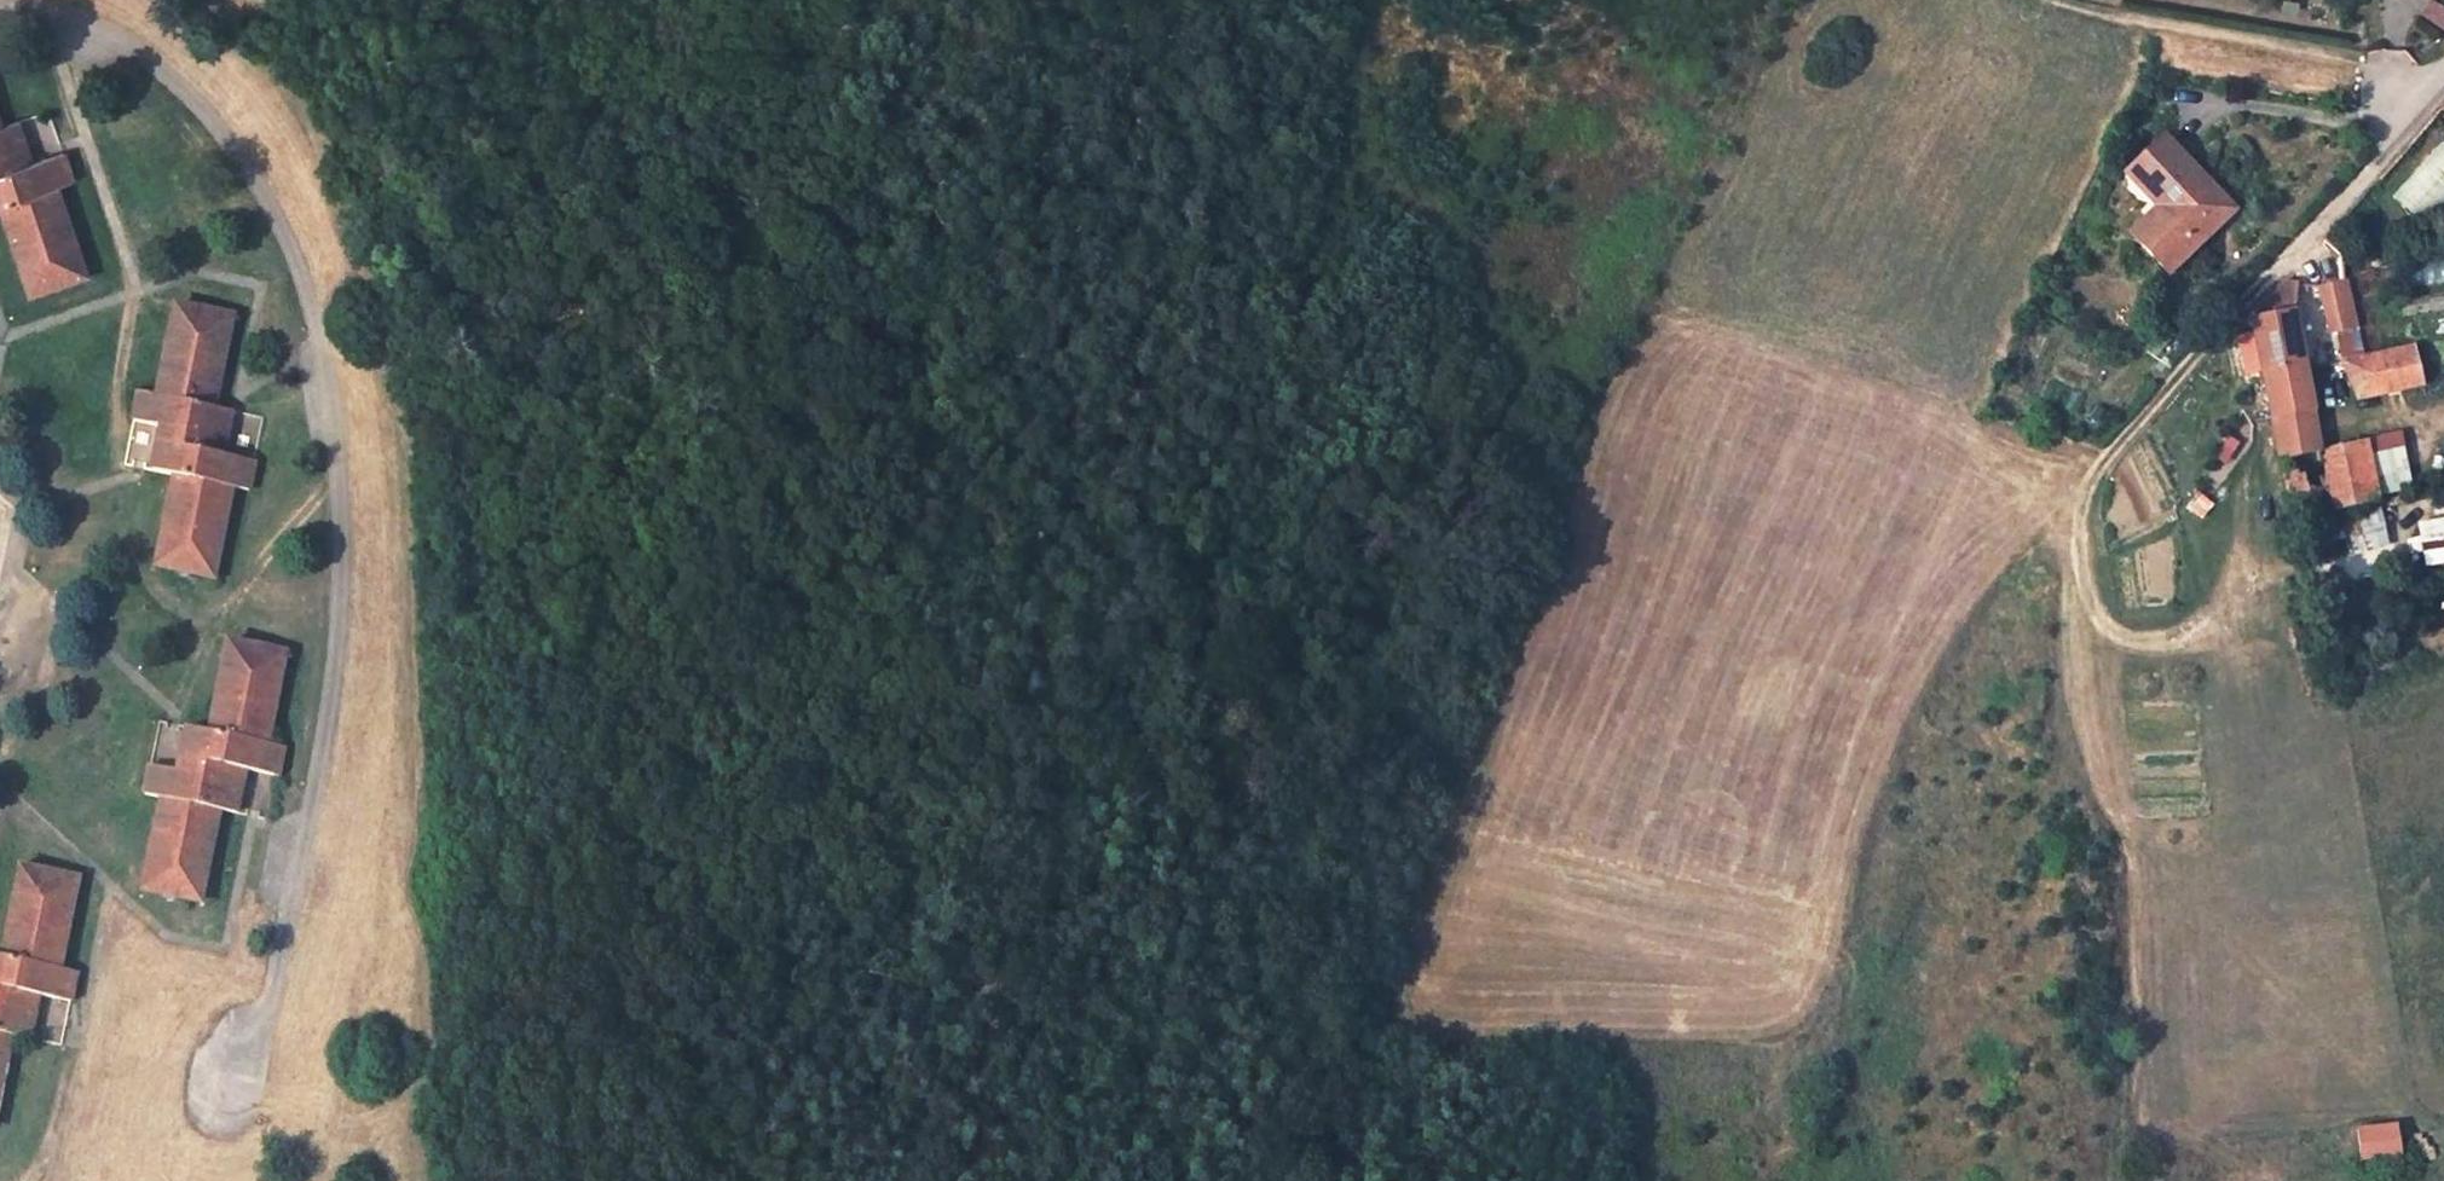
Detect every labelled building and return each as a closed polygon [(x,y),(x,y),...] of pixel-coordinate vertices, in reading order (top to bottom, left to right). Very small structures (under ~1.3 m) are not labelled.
[(2,208),(30,294),(85,276),(57,191),(74,185),(63,156),(33,166),(19,123),(1,129),(0,125),(0,209),(2,208)] [(2163,140),(2127,174),(2160,208),(2171,219),(2144,245),(2169,273),(2232,211),(2163,140)] [(2386,193),(2417,224),(2443,197),(2443,145),(2440,141),(2386,193)] [(2134,234),(2144,245),(2171,219),(2160,208),(2134,234)] [(2332,285),(2336,305),(2354,301),(2350,282),(2332,285)] [(2293,316),(2301,314),(2296,286),(2286,287),(2279,287),(2249,316),(2251,324),(2293,316)] [(2338,323),(2352,321),(2357,320),(2354,301),(2336,305),(2338,323)] [(232,317),(177,305),(158,395),(140,391),(133,421),(161,427),(152,471),(175,476),(156,564),(214,576),(232,488),(248,491),(254,461),(222,454),(232,410),(214,407),(232,317)] [(2293,316),(2251,324),(2292,523),(2333,513),(2323,461),(2293,316)] [(2366,360),(2343,365),(2359,401),(2424,386),(2416,350),(2367,363),(2366,360)] [(2400,430),(2372,432),(2376,488),(2404,486),(2400,430)] [(2366,452),(2323,461),(2333,513),(2377,503),(2366,452)] [(2382,543),(2373,504),(2338,513),(2347,551),(2382,543)] [(2416,565),(2443,562),(2443,516),(2412,519),(2416,565)] [(285,654),(229,643),(211,731),(187,726),(177,771),(151,765),(145,794),(163,798),(145,887),(201,900),(219,809),(237,813),(245,770),(278,776),(284,746),(267,743),(285,654)] [(22,869),(3,956),(0,956),(0,1095),(12,1035),(30,1039),(40,995),(71,1000),(77,971),(60,968),(77,880),(22,869)] [(2396,1127),(2357,1132),(2361,1161),(2400,1155),(2396,1127)]
